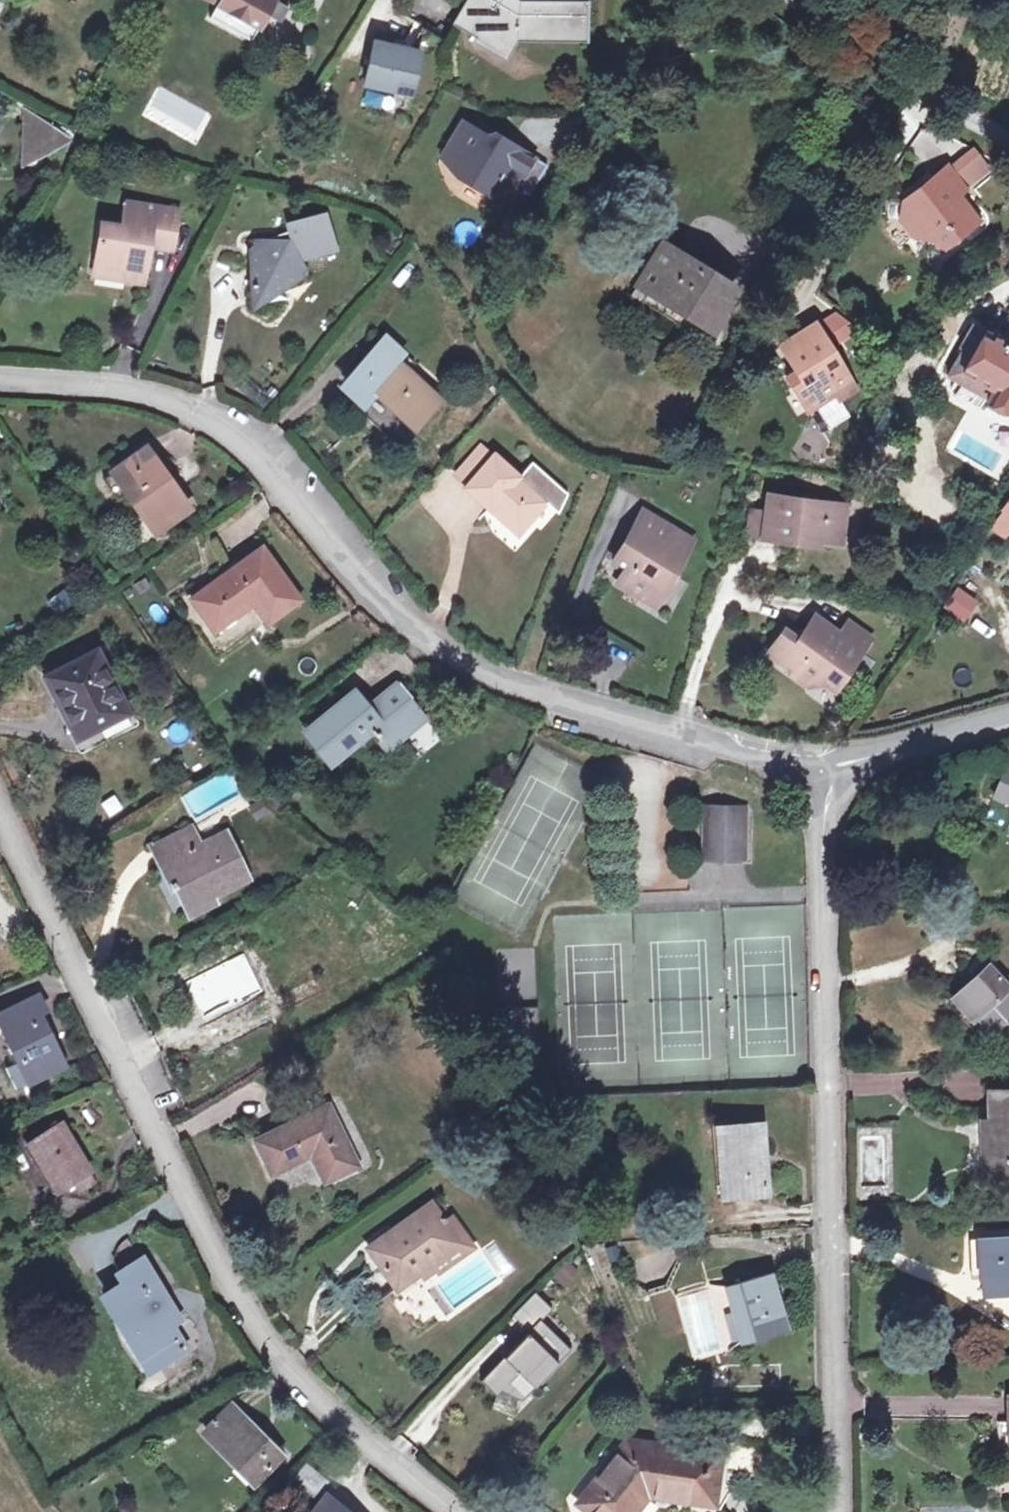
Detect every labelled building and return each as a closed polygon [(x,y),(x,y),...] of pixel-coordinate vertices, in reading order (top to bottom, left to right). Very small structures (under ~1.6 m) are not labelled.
[(221,6),(213,21),(256,42),(270,14),(284,22),(291,9),(277,1),(278,0),(209,0),(221,6)] [(478,38),(482,32),(510,50),(517,39),(588,43),(590,8),(517,5),(509,0),(467,0),(454,21),(478,38)] [(482,32),(478,38),(475,41),(503,59),(510,50),(482,32)] [(418,55),(373,45),(364,86),(409,95),(418,55)] [(26,170),(49,158),(49,130),(27,116),(26,170)] [(495,143),(463,124),(447,151),(455,177),(462,174),(472,181),(468,186),(493,199),(496,196),(508,203),(516,190),(529,197),(547,167),(499,137),(495,143)] [(49,130),(49,158),(73,145),(49,130)] [(970,155),(946,177),(959,192),(984,171),(970,155)] [(946,177),(942,172),(900,210),(899,226),(917,246),(933,246),(943,257),(979,227),(958,201),(963,196),(959,192),(946,177)] [(116,272),(123,283),(141,286),(147,248),(170,251),(176,212),(124,204),(120,228),(100,226),(94,269),(116,272)] [(269,243),(270,245),(252,246),(246,254),(249,290),(268,301),(298,281),(304,272),(298,264),(335,250),(322,215),(285,229),(288,236),(269,243)] [(660,246),(637,284),(693,319),(710,329),(727,301),(722,299),(729,288),(660,246)] [(92,279),(123,283),(116,272),(94,269),(92,279)] [(686,330),(693,319),(637,284),(629,297),(686,330)] [(837,320),(816,336),(830,354),(857,333),(837,320)] [(1008,417),(1008,346),(1007,348),(994,342),(974,330),(957,360),(959,361),(954,371),(990,391),(985,400),(984,404),(1008,417)] [(816,336),(813,332),(780,356),(799,381),(790,388),(813,419),(840,399),(845,405),(859,393),(830,354),(816,336)] [(994,342),(1007,348),(1008,346),(1008,340),(999,334),(994,342)] [(387,339),(368,362),(379,371),(392,356),(396,360),(402,353),(387,339)] [(396,360),(392,356),(379,371),(368,362),(360,371),(378,387),(364,403),(359,408),(387,432),(397,421),(410,433),(439,398),(396,360)] [(378,387),(360,371),(346,387),(364,403),(378,387)] [(950,380),(985,400),(990,391),(954,371),(950,380)] [(458,474),(469,484),(493,455),(481,445),(458,474)] [(150,450),(114,475),(155,535),(191,510),(150,450)] [(508,515),(510,522),(520,532),(548,499),(495,453),(493,455),(469,484),(467,486),(481,498),(486,496),(494,505),(495,503),(508,515)] [(837,545),(843,508),(765,494),(761,511),(758,534),(757,537),(796,544),(797,538),(837,545)] [(492,508),(494,505),(486,496),(481,498),(492,508)] [(492,508),(510,522),(508,515),(495,503),(494,505),(492,508)] [(743,532),(758,534),(761,511),(747,509),(743,532)] [(618,587),(643,601),(650,588),(663,595),(691,544),(641,517),(613,569),(623,575),(618,587)] [(301,596),(262,544),(193,596),(216,626),(253,598),(269,620),(301,596)] [(958,587),(942,609),(964,624),(980,602),(958,587)] [(656,608),(663,595),(650,588),(643,601),(656,608)] [(791,654),(793,666),(793,671),(816,686),(831,682),(842,689),(869,648),(845,632),(816,611),(800,635),(786,626),(775,643),(791,654)] [(855,617),(845,632),(869,648),(878,633),(855,617)] [(770,650),(793,666),(791,654),(775,643),(770,650)] [(50,677),(56,689),(66,684),(92,730),(126,712),(93,655),(50,677)] [(412,694),(398,678),(368,704),(354,687),(306,730),(332,761),(373,727),(389,747),(424,716),(409,698),(412,694)] [(66,684),(56,689),(82,734),(92,730),(66,684)] [(1002,771),(991,797),(1008,804),(1008,773),(1002,771)] [(711,844),(745,845),(746,810),(712,809),(711,844)] [(212,888),(216,897),(249,881),(225,834),(199,846),(190,828),(153,846),(177,895),(181,892),(185,900),(212,888)] [(745,858),(745,845),(711,844),(711,858),(745,858)] [(221,908),(216,897),(212,888),(185,900),(181,892),(177,895),(190,923),(221,908)] [(259,1007),(238,959),(188,984),(210,1031),(259,1007)] [(959,992),(979,1016),(972,1022),(986,1038),(1005,1022),(1008,1026),(1008,987),(989,965),(959,992)] [(979,1016),(959,992),(952,998),(972,1022),(979,1016)] [(48,1014),(41,999),(0,1018),(23,1066),(26,1065),(34,1083),(63,1069),(50,1043),(54,1041),(42,1017),(48,1014)] [(991,1124),(991,1137),(983,1137),(984,1171),(1008,1170),(1008,1179),(1008,1092),(989,1092),(991,1124)] [(278,1174),(316,1154),(323,1151),(337,1180),(362,1166),(332,1106),(262,1143),(278,1174)] [(767,1190),(763,1123),(719,1126),(720,1156),(726,1156),(728,1192),(767,1190)] [(983,1124),(983,1137),(991,1137),(991,1124),(983,1124)] [(97,1171),(72,1126),(34,1147),(60,1192),(97,1171)] [(332,1183),(337,1180),(323,1151),(316,1154),(332,1183)] [(984,1179),(1008,1179),(1008,1170),(984,1171),(984,1179)] [(373,1245),(401,1285),(463,1242),(435,1202),(373,1245)] [(980,1244),(980,1247),(981,1294),(1000,1293),(1000,1298),(1008,1298),(1008,1233),(1004,1233),(1004,1238),(988,1239),(989,1244),(980,1244)] [(108,1297),(134,1340),(143,1335),(161,1364),(188,1346),(174,1323),(180,1319),(145,1260),(123,1274),(129,1285),(108,1297)] [(573,1282),(572,1267),(554,1268),(555,1283),(573,1282)] [(751,1319),(756,1336),(786,1327),(769,1271),(729,1284),(741,1321),(751,1319)] [(416,1325),(441,1314),(427,1282),(401,1292),(416,1325)] [(532,1329),(485,1380),(500,1394),(505,1390),(524,1399),(574,1348),(544,1320),(557,1309),(539,1292),(518,1314),(532,1329)] [(747,1339),(756,1336),(751,1319),(741,1321),(747,1339)] [(145,1374),(161,1364),(143,1335),(134,1340),(140,1351),(134,1355),(145,1374)] [(173,1384),(161,1364),(145,1374),(147,1378),(141,1393),(173,1384)] [(247,1413),(220,1439),(256,1476),(283,1450),(247,1413)] [(594,1511),(635,1511),(650,1495),(714,1504),(724,1453),(630,1439),(579,1500),(594,1511)] [(734,1464),(753,1470),(759,1450),(740,1444),(734,1464)] [(318,1511),(345,1511),(329,1499),(318,1511)]
